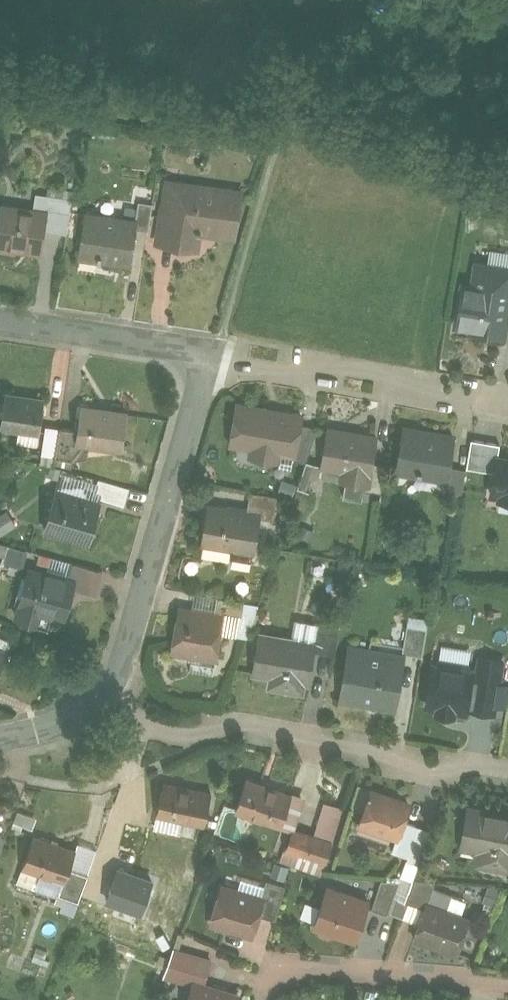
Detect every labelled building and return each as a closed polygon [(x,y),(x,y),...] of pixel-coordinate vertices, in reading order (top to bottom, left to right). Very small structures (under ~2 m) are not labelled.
[(246,187),(166,175),(155,245),(194,251),(196,236),(238,242),(246,187)] [(49,210),(46,231),(68,234),(73,198),(35,192),(33,207),(49,210)] [(3,203),(0,225),(0,248),(42,254),(46,231),(49,210),(33,207),(3,203)] [(139,220),(138,229),(148,231),(152,205),(139,203),(136,220),(139,220)] [(136,220),(85,211),(77,258),(131,267),(138,229),(139,220),(136,220)] [(455,330),(502,337),(507,298),(507,268),(475,264),(471,286),(461,284),(455,330)] [(7,392),(2,428),(18,430),(41,434),(46,397),(7,392)] [(79,431),(77,445),(85,446),(124,452),(130,413),(83,405),(79,431)] [(303,417),(235,405),(227,451),(247,455),(246,462),(280,468),(281,460),(296,463),(303,417)] [(62,428),(46,425),(42,454),(58,456),(62,428)] [(58,456),(74,459),(85,446),(77,445),(79,431),(62,428),(58,456)] [(456,437),(402,428),(395,477),(444,485),(449,485),(450,476),(456,437)] [(379,438),(327,429),(320,473),(339,477),(338,485),(370,490),(379,438)] [(41,434),(18,430),(17,442),(40,445),(41,434)] [(500,446),(471,441),(467,470),(496,474),(498,458),(500,446)] [(498,458),(496,474),(492,498),(498,499),(497,503),(507,504),(507,459),(498,458)] [(316,469),(305,466),(296,492),(308,496),(316,469)] [(65,474),(60,490),(102,503),(103,501),(105,495),(98,493),(101,486),(97,484),(65,474)] [(464,478),(450,476),(449,485),(444,485),(443,496),(461,498),(464,478)] [(97,484),(101,486),(98,493),(105,495),(103,501),(125,508),(131,490),(98,480),(97,484)] [(58,489),(44,531),(90,546),(104,504),(102,503),(60,490),(58,489)] [(248,496),(244,515),(261,519),(260,520),(271,523),(276,502),(248,496)] [(208,508),(199,549),(252,560),(260,520),(261,519),(244,515),(208,508)] [(17,525),(7,510),(0,515),(0,536),(17,525)] [(29,549),(8,543),(2,562),(23,568),(29,549)] [(356,548),(347,546),(344,560),(353,562),(356,548)] [(40,555),(37,567),(79,579),(78,581),(101,587),(105,573),(40,555)] [(37,567),(31,565),(20,604),(18,604),(15,617),(44,625),(47,616),(57,619),(58,616),(68,619),(78,581),(79,579),(37,567)] [(255,605),(243,603),(239,624),(251,627),(255,605)] [(225,617),(179,608),(170,654),(191,658),(215,662),(217,663),(225,617)] [(408,615),(401,654),(407,655),(421,657),(428,619),(408,615)] [(290,637),(313,641),(317,623),(294,619),(290,637)] [(290,637),(260,631),(252,674),(268,677),(266,686),(308,694),(318,642),(313,641),(290,637)] [(9,653),(13,644),(0,638),(0,648),(9,653)] [(370,648),(351,645),(341,701),(398,711),(407,655),(401,654),(403,648),(371,643),(370,648)] [(9,653),(0,648),(0,672),(9,653)] [(482,657),(479,672),(471,711),(494,715),(504,661),(482,657)] [(215,662),(191,658),(189,669),(213,674),(215,662)] [(433,664),(426,703),(437,705),(435,712),(464,717),(466,710),(471,711),(479,672),(433,664)] [(253,765),(242,798),(288,814),(299,781),(253,765)] [(219,778),(170,768),(163,804),(203,812),(211,814),(219,778)] [(421,788),(378,774),(366,813),(401,825),(408,827),(414,808),(421,788)] [(476,793),(468,835),(483,838),(480,851),(507,856),(507,799),(476,793)] [(201,823),(203,812),(163,804),(160,815),(201,823)] [(425,812),(414,808),(408,827),(401,825),(397,838),(415,844),(425,812)] [(322,810),(319,821),(339,827),(342,817),(322,810)] [(319,821),(301,815),(292,841),(306,846),(307,843),(333,851),(340,828),(339,827),(319,821)] [(8,834),(13,825),(0,820),(0,831),(8,834)] [(76,849),(33,833),(21,867),(62,881),(64,882),(69,867),(76,849)] [(97,850),(78,843),(76,849),(69,867),(89,875),(97,850)] [(69,867),(64,882),(60,893),(66,895),(79,900),(81,896),(87,879),(89,875),(69,867)] [(154,878),(117,867),(110,887),(105,900),(141,912),(154,878)] [(415,889),(432,895),(441,871),(433,867),(420,868),(419,871),(412,888),(415,889)] [(246,868),(243,878),(268,885),(271,876),(246,868)] [(395,891),(402,874),(387,868),(380,886),(395,891)] [(407,900),(412,888),(419,871),(405,868),(402,874),(395,891),(395,893),(407,900)] [(273,869),(271,876),(268,885),(273,887),(286,891),(291,875),(273,869)] [(227,873),(215,914),(260,927),(273,887),(268,885),(243,878),(227,873)] [(333,873),(319,916),(364,931),(378,888),(333,873)] [(442,875),(437,889),(453,895),(458,882),(458,881),(442,875)] [(81,896),(103,904),(105,900),(110,887),(87,879),(81,896)] [(453,895),(468,901),(473,888),(458,882),(453,895)] [(426,910),(420,925),(465,942),(479,905),(468,901),(453,895),(437,889),(435,888),(432,895),(426,910)] [(426,910),(432,895),(415,889),(409,904),(426,910)] [(79,900),(66,895),(61,910),(74,915),(79,900)] [(200,966),(212,970),(219,947),(180,934),(170,965),(198,974),(200,966)] [(49,952),(37,948),(32,960),(48,966),(50,961),(46,959),(49,952)] [(200,966),(198,974),(189,999),(243,999),(249,981),(212,970),(200,966)]
